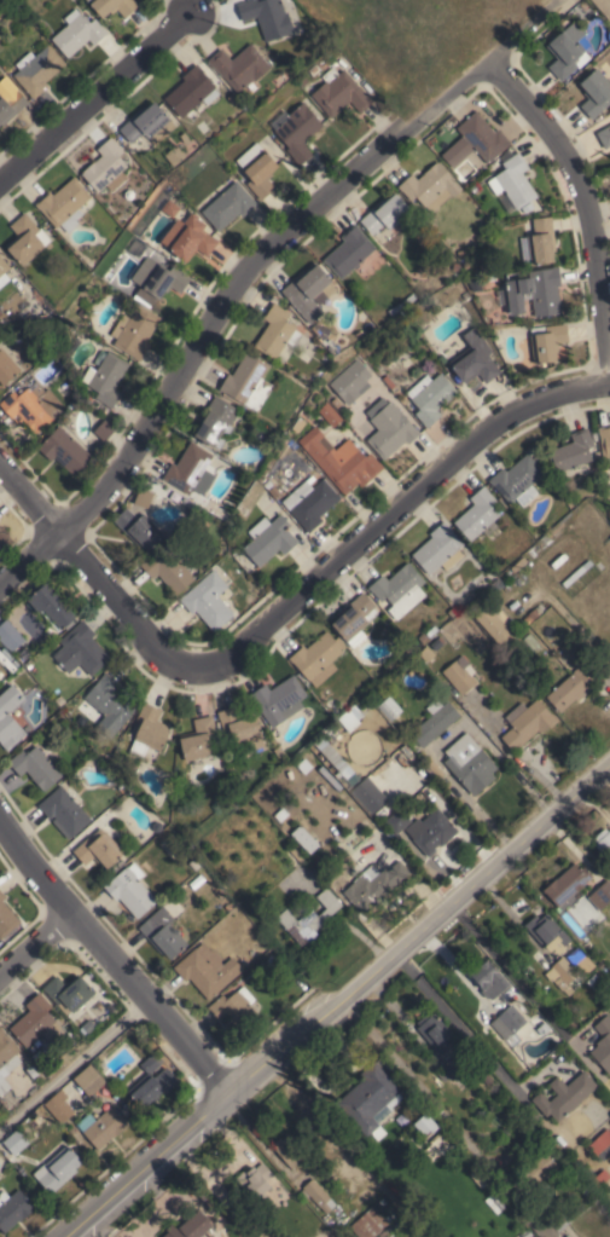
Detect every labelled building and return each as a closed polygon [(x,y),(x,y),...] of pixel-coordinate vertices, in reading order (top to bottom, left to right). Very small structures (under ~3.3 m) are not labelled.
[(89,4),(86,0),(135,0),(139,5),(124,18),(117,10),(112,13),(110,11),(101,18),(89,4)] [(236,4),(246,0),(281,0),(285,12),(286,12),(294,31),(289,34),(289,33),(265,41),(256,17),(243,22),(236,4)] [(68,23),(63,18),(75,7),(80,13),(81,12),(82,13),(85,12),(91,19),(94,17),(103,28),(104,28),(108,31),(93,45),(88,39),(66,57),(51,37),(68,23)] [(560,81),(547,67),(557,58),(546,45),(551,41),(547,37),(553,33),(556,36),(562,30),(563,30),(574,22),(585,34),(582,35),(591,44),(585,50),(585,51),(589,57),(579,68),(577,67),(560,81)] [(246,46),(250,42),(255,48),(256,50),(255,50),(271,67),(254,81),(252,79),(237,93),(222,75),(221,76),(214,68),(213,68),(207,60),(220,48),(231,59),(246,46)] [(29,51),(34,56),(47,44),(60,59),(62,58),(65,64),(43,82),(47,86),(33,99),(29,94),(12,75),(19,69),(14,64),(29,51)] [(203,71),(202,71),(215,87),(214,88),(219,93),(197,112),(193,106),(191,109),(194,114),(190,119),(185,114),(181,117),(163,98),(184,80),(181,76),(196,63),(203,71)] [(330,119),(325,112),(326,112),(310,94),(325,81),(321,76),(332,67),(338,73),(343,69),(358,85),(359,85),(367,94),(373,100),(360,112),(349,100),(330,119)] [(597,67),(609,83),(609,103),(596,115),(597,116),(592,120),(580,105),(588,98),(583,93),(586,91),(579,82),(597,67)] [(279,85),(273,77),(281,71),(286,80),(279,85)] [(301,87),(292,77),(300,71),(308,81),(301,87)] [(2,126),(0,123),(0,94),(4,98),(16,88),(28,102),(2,126)] [(155,144),(149,138),(147,138),(143,132),(130,143),(118,129),(145,106),(146,108),(153,100),(163,110),(162,111),(175,126),(155,144)] [(303,102),(323,125),(303,141),(313,154),(298,166),(292,158),(294,158),(285,150),(289,148),(274,131),(274,129),(269,123),(284,110),(287,115),(303,102)] [(451,167),(440,155),(461,135),(455,128),(476,110),(494,132),(498,128),(511,143),(487,163),(484,162),(477,168),(467,157),(475,150),(474,148),(451,167)] [(596,132),(609,125),(609,146),(605,149),(596,132)] [(185,144),(179,135),(184,132),(191,140),(185,144)] [(110,135),(123,151),(118,155),(127,166),(121,170),(127,178),(111,191),(105,185),(97,192),(81,173),(82,172),(81,172),(93,161),(94,161),(101,155),(95,149),(110,135)] [(256,141),(265,152),(266,151),(278,166),(271,172),(272,174),(267,179),(274,187),(260,200),(246,184),(251,179),(240,167),(242,167),(236,160),(256,141)] [(176,144),(186,155),(173,166),(163,155),(176,144)] [(518,151),(529,168),(522,172),(538,196),(533,200),(531,198),(516,209),(515,208),(507,213),(499,198),(506,193),(504,190),(495,195),(487,181),(494,177),(494,175),(505,168),(501,162),(502,162),(500,157),(509,149),(512,155),(518,151)] [(431,213),(425,206),(424,207),(416,196),(411,201),(397,186),(412,173),(417,179),(423,173),(435,161),(436,162),(437,161),(461,189),(452,197),(451,195),(431,213)] [(77,208),(82,214),(76,219),(79,222),(68,232),(59,224),(56,227),(35,203),(50,191),(52,195),(74,175),(77,180),(91,196),(77,208)] [(236,180),(251,198),(252,198),(257,203),(242,216),(239,212),(217,231),(214,227),(214,226),(201,212),(236,180)] [(475,183),(480,187),(474,193),(469,187),(475,183)] [(129,230),(162,189),(170,195),(168,198),(139,236),(129,230)] [(359,220),(372,208),(373,209),(387,197),(388,198),(395,192),(411,210),(389,230),(384,224),(371,235),(359,220)] [(172,218),(161,209),(168,198),(180,208),(172,218)] [(530,201),(533,207),(524,213),(521,207),(530,201)] [(178,218),(182,221),(191,210),(198,216),(197,218),(205,225),(202,229),(219,242),(207,256),(197,249),(186,262),(184,260),(168,249),(169,248),(159,241),(178,218)] [(24,212),(39,229),(40,227),(51,239),(43,245),(43,247),(22,265),(5,245),(17,235),(8,225),(24,212)] [(556,250),(552,252),(553,261),(539,264),(539,265),(530,265),(530,261),(522,262),(519,237),(527,236),(525,235),(534,235),(533,219),(551,216),(556,250)] [(341,279),(323,260),(343,241),(341,237),(355,224),(360,229),(359,230),(376,248),(341,279)] [(134,238),(146,247),(139,258),(126,249),(134,238)] [(10,279),(0,287),(0,255),(10,266),(4,272),(10,279)] [(146,255),(155,260),(159,255),(164,259),(161,264),(169,270),(173,265),(186,274),(191,277),(180,293),(170,287),(167,293),(164,290),(158,299),(156,297),(151,306),(144,301),(143,301),(133,295),(140,285),(130,278),(146,255)] [(280,290),(314,260),(331,281),(330,282),(337,289),(319,305),(313,297),(312,299),(324,311),(318,317),(319,318),(319,319),(326,323),(325,326),(331,329),(330,333),(336,335),(333,341),(325,337),(326,334),(320,331),(321,328),(315,325),(316,322),(313,320),(309,324),(280,290)] [(533,311),(519,312),(519,313),(510,316),(509,304),(500,305),(498,290),(506,289),(505,281),(529,277),(528,271),(552,267),(552,266),(558,265),(560,285),(557,285),(560,313),(534,317),(533,311)] [(412,293),(416,297),(405,307),(401,302),(412,293)] [(269,323),(262,318),(273,301),(279,305),(278,305),(289,313),(285,318),(296,326),(295,329),(302,334),(294,347),(286,341),(273,359),(252,346),(269,323)] [(400,302),(403,307),(390,316),(387,310),(400,302)] [(123,313),(128,317),(138,304),(161,318),(145,342),(150,345),(139,362),(112,343),(116,339),(110,335),(123,313)] [(86,311),(82,317),(76,313),(81,307),(86,311)] [(529,334),(530,334),(530,328),(565,323),(568,341),(557,343),(558,348),(554,349),(557,360),(534,364),(529,334)] [(469,345),(461,335),(474,326),(492,351),(488,354),(500,371),(486,383),(478,374),(465,383),(463,380),(461,381),(451,365),(452,365),(448,360),(469,345)] [(2,386),(0,383),(0,348),(1,347),(21,370),(2,386)] [(108,351),(122,360),(123,359),(129,363),(114,387),(121,392),(111,409),(105,405),(105,404),(94,397),(98,392),(87,385),(88,383),(81,378),(89,365),(95,370),(108,351)] [(257,412),(223,392),(222,392),(217,389),(228,372),(232,375),(245,351),(268,365),(261,377),(273,385),(257,412)] [(327,384),(345,403),(373,376),(355,357),(327,384)] [(437,410),(441,415),(426,428),(422,423),(423,423),(414,414),(419,409),(409,399),(411,398),(406,392),(426,374),(431,380),(440,372),(457,391),(437,410)] [(395,385),(390,389),(380,378),(387,374),(395,385)] [(11,418),(0,406),(0,401),(13,391),(17,395),(28,387),(35,381),(43,391),(47,388),(64,407),(53,417),(35,434),(34,432),(34,433),(17,414),(11,418)] [(196,424),(215,394),(239,410),(230,424),(233,427),(219,450),(193,435),(198,427),(196,424)] [(316,410),(326,401),(342,418),(332,427),(316,410)] [(401,409),(417,427),(418,427),(423,432),(408,445),(405,440),(384,459),(366,440),(377,429),(370,422),(388,405),(396,412),(401,409)] [(297,417),(304,421),(298,429),(292,424),(297,417)] [(104,418),(109,423),(114,420),(120,424),(104,441),(93,430),(104,418)] [(93,457),(74,476),(54,457),(51,461),(36,447),(58,424),(93,457)] [(297,440),(315,424),(324,435),(323,435),(335,450),(348,438),(365,456),(370,452),(383,467),(361,486),(358,482),(344,495),(297,440)] [(598,427),(609,425),(609,462),(609,458),(603,458),(599,434),(598,434),(598,427)] [(554,474),(546,451),(573,441),(570,434),(587,427),(594,445),(587,447),(592,459),(554,474)] [(188,495),(162,478),(172,462),(175,464),(191,440),(194,443),(213,455),(188,495)] [(488,480),(502,467),(506,470),(528,452),(531,457),(544,473),(530,484),(539,492),(522,507),(515,498),(509,503),(493,485),(488,480)] [(339,498),(319,516),(323,520),(308,533),(303,527),(280,501),(306,479),(308,482),(313,478),(318,482),(323,478),(339,498)] [(280,492),(274,498),(267,490),(273,485),(280,492)] [(453,522),(474,503),(469,498),(483,485),(484,486),(487,489),(486,489),(495,499),(490,504),(500,514),(493,520),(498,526),(487,536),(482,531),(470,542),(453,522)] [(152,492),(147,507),(134,503),(139,489),(152,492)] [(164,534),(147,551),(136,541),(135,542),(112,519),(126,507),(136,518),(143,511),(164,534)] [(246,531),(265,516),(269,524),(280,514),(291,525),(286,528),(294,537),(295,537),(298,542),(284,554),(279,549),(258,567),(242,548),(252,538),(246,531)] [(431,537),(429,533),(445,520),(448,525),(447,525),(464,544),(458,549),(464,555),(446,571),(441,563),(429,574),(411,554),(431,537)] [(157,573),(152,579),(139,565),(155,551),(158,556),(168,548),(194,578),(175,595),(157,573)] [(513,572),(510,567),(523,556),(527,561),(513,572)] [(385,597),(380,601),(372,591),(371,593),(367,588),(382,574),(388,580),(394,574),(394,573),(407,561),(424,580),(418,586),(424,594),(395,619),(387,609),(391,605),(385,597)] [(233,613),(214,631),(196,609),(191,613),(179,599),(184,594),(184,595),(213,568),(227,585),(216,595),(233,613)] [(51,635),(45,629),(51,624),(40,611),(39,612),(27,599),(47,580),(59,594),(57,595),(60,600),(63,599),(70,608),(69,609),(75,617),(60,629),(57,631),(57,630),(51,635)] [(367,622),(368,622),(360,629),(366,635),(352,648),(331,624),(333,622),(332,619),(362,591),(374,606),(373,607),(377,613),(367,622)] [(516,625),(510,629),(515,634),(500,647),(474,617),(488,605),(494,612),(500,607),(516,625)] [(539,614),(533,619),(528,613),(534,608),(539,614)] [(522,618),(528,613),(533,619),(527,624),(522,618)] [(10,652),(0,641),(0,623),(6,618),(24,638),(10,652)] [(79,663),(68,674),(52,655),(53,654),(63,646),(58,641),(77,623),(81,619),(94,634),(92,636),(110,658),(91,676),(79,663)] [(326,630),(343,651),(331,661),(336,667),(315,687),(309,680),(308,681),(287,658),(302,644),(306,648),(326,630)] [(423,643),(417,637),(423,631),(428,637),(423,643)] [(435,654),(426,661),(418,653),(426,644),(435,654)] [(476,683),(461,695),(441,671),(463,653),(470,661),(467,664),(475,671),(470,675),(476,683)] [(24,664),(28,660),(33,666),(28,669),(24,664)] [(546,696),(553,689),(552,688),(554,686),(556,688),(573,671),(576,674),(581,669),(585,674),(597,663),(604,671),(581,693),(583,695),(577,701),(575,699),(559,712),(557,709),(556,710),(554,709),(554,707),(550,701),(550,703),(547,700),(548,700),(546,696)] [(82,696),(91,687),(104,672),(120,684),(114,690),(133,706),(133,707),(134,709),(110,738),(94,724),(103,715),(87,701),(82,696)] [(292,674),(307,695),(297,701),(301,707),(284,718),(285,719),(271,728),(249,693),(265,682),(269,689),(292,674)] [(6,751),(0,743),(0,694),(12,683),(25,698),(10,711),(10,710),(7,712),(18,726),(19,724),(27,733),(6,751)] [(60,694),(65,701),(59,706),(54,699),(60,694)] [(377,706),(388,695),(401,710),(389,719),(377,706)] [(557,722),(550,728),(548,726),(540,733),(538,730),(513,752),(500,736),(512,727),(504,717),(521,701),(525,707),(536,698),(550,713),(551,712),(553,715),(554,713),(559,719),(557,722)] [(409,734),(431,715),(425,707),(434,699),(440,706),(447,700),(460,715),(422,748),(420,746),(414,751),(405,740),(411,735),(409,734)] [(143,757),(128,751),(134,739),(132,739),(139,723),(134,721),(144,701),(161,710),(155,723),(169,730),(159,751),(147,746),(143,757)] [(215,712),(236,705),(239,719),(255,713),(261,732),(263,736),(261,736),(265,746),(238,755),(236,746),(234,746),(227,724),(220,727),(215,712)] [(185,761),(184,757),(179,735),(196,732),(193,719),(211,715),(216,738),(210,739),(213,750),(211,751),(213,755),(185,761)] [(466,732),(496,767),(490,773),(494,778),(474,796),(469,791),(443,762),(448,757),(443,751),(466,732)] [(63,775),(43,791),(42,790),(41,791),(31,778),(25,770),(19,775),(7,761),(22,748),(25,753),(36,745),(63,775)] [(284,753),(278,757),(273,750),(279,745),(284,753)] [(306,746),(315,757),(292,778),(283,767),(306,746)] [(443,774),(438,779),(425,763),(431,758),(443,774)] [(280,769),(286,776),(257,802),(251,794),(280,769)] [(388,799),(384,802),(385,803),(383,805),(382,804),(371,814),(350,791),(367,775),(388,799)] [(283,780),(289,787),(263,809),(257,802),(283,780)] [(48,819),(36,804),(40,800),(40,802),(60,784),(66,791),(72,786),(86,802),(81,808),(92,819),(75,833),(75,834),(71,837),(70,837),(68,839),(51,820),(54,817),(53,815),(48,819)] [(121,792),(117,788),(123,784),(127,787),(121,792)] [(458,831),(441,846),(438,844),(434,848),(435,849),(428,856),(411,838),(413,836),(407,830),(419,819),(420,821),(436,807),(458,831)] [(395,833),(384,821),(400,808),(411,820),(395,833)] [(288,833),(308,853),(317,844),(298,824),(288,833)] [(124,852),(106,868),(99,860),(97,862),(93,857),(83,865),(71,850),(88,837),(100,827),(104,831),(105,830),(124,852)] [(608,831),(609,829),(609,864),(593,844),(597,842),(593,837),(604,827),(608,831)] [(301,863),(289,850),(295,845),(306,859),(301,863)] [(378,900),(379,901),(370,909),(368,908),(361,914),(341,890),(372,863),(379,872),(384,867),(387,869),(399,859),(409,872),(378,900)] [(144,873),(138,878),(157,901),(136,918),(118,897),(115,900),(103,886),(127,866),(127,867),(133,861),(144,873)] [(583,885),(577,891),(576,890),(558,907),(542,889),(554,878),(556,879),(575,862),(581,868),(583,866),(593,875),(583,885)] [(608,878),(609,881),(609,901),(599,911),(587,897),(608,878)] [(310,908),(318,915),(326,907),(315,896),(326,886),(342,903),(323,921),(324,923),(320,925),(324,929),(307,943),(306,942),(302,946),(287,930),(286,931),(284,929),(285,927),(281,924),(281,925),(277,920),(278,919),(277,917),(286,908),(297,920),(310,908)] [(21,921),(0,938),(0,889),(6,896),(2,900),(21,921)] [(523,925),(535,914),(531,909),(535,907),(544,915),(547,912),(560,929),(562,927),(571,940),(564,946),(565,948),(558,954),(553,948),(550,950),(545,946),(544,947),(523,925)] [(169,920),(168,921),(187,943),(170,959),(163,952),(162,953),(138,927),(158,908),(169,920)] [(208,1000),(188,978),(185,981),(173,967),(196,947),(203,941),(209,949),(211,949),(214,949),(216,950),(217,952),(219,954),(220,956),(221,959),(221,963),(222,964),(232,955),(243,969),(208,1000)] [(568,954),(576,965),(575,967),(580,973),(579,973),(582,978),(575,984),(571,981),(568,983),(573,989),(565,995),(562,990),(552,979),(554,977),(554,976),(557,975),(550,966),(564,954),(565,956),(568,954)] [(580,961),(586,955),(591,960),(585,966),(580,961)] [(486,998),(484,998),(483,995),(481,992),(483,989),(469,973),(487,958),(495,969),(496,967),(510,983),(507,985),(509,987),(505,989),(504,988),(492,1000),(489,998),(487,998),(486,998)] [(56,975),(65,984),(77,973),(79,976),(80,975),(92,989),(92,990),(94,993),(72,1012),(70,1010),(66,1013),(58,1004),(57,1005),(42,988),(56,975)] [(255,999),(249,1004),(263,1021),(245,1036),(226,1016),(220,1022),(207,1007),(222,994),(227,999),(237,990),(243,984),(255,999)] [(511,985),(519,995),(507,1005),(499,995),(511,985)] [(29,1010),(24,1004),(39,992),(51,1006),(46,1010),(62,1028),(47,1040),(41,1033),(25,1047),(8,1028),(29,1010)] [(489,1023),(511,1004),(527,1021),(525,1021),(534,1030),(517,1046),(516,1046),(512,1050),(489,1023)] [(567,1004),(570,1010),(568,1015),(562,1016),(559,1010),(560,1005),(567,1004)] [(416,1028),(419,1025),(416,1022),(428,1012),(431,1015),(434,1012),(452,1033),(435,1050),(416,1028)] [(529,1022),(538,1013),(550,1028),(542,1035),(529,1022)] [(606,1013),(609,1018),(609,1074),(609,1075),(587,1052),(597,1044),(594,1041),(602,1036),(592,1027),(593,1025),(593,1024),(606,1013)] [(1,1065),(0,1066),(0,1027),(21,1050),(14,1053),(22,1060),(7,1073),(1,1065)] [(87,1033),(82,1036),(75,1028),(77,1027),(81,1030),(82,1028),(87,1033)] [(147,1073),(139,1063),(150,1053),(161,1065),(151,1074),(153,1076),(165,1067),(178,1081),(164,1093),(163,1091),(157,1096),(159,1097),(151,1104),(150,1102),(143,1109),(127,1091),(147,1073)] [(443,1081),(437,1075),(442,1070),(438,1067),(451,1056),(460,1065),(459,1068),(461,1070),(452,1079),(449,1076),(448,1077),(447,1076),(443,1081)] [(400,1091),(372,1116),(387,1132),(377,1140),(371,1133),(366,1137),(336,1102),(362,1079),(359,1075),(374,1062),(400,1091)] [(89,1063),(105,1082),(88,1097),(72,1077),(89,1063)] [(39,1073),(33,1079),(25,1069),(31,1064),(39,1073)] [(513,1071),(518,1067),(524,1074),(519,1079),(513,1071)] [(587,1094),(588,1096),(586,1098),(585,1097),(577,1103),(577,1104),(571,1110),(571,1109),(557,1121),(550,1112),(546,1116),(530,1099),(540,1091),(548,1100),(557,1093),(548,1083),(557,1075),(567,1086),(574,1079),(573,1079),(581,1070),(582,1071),(583,1070),(597,1086),(587,1094)] [(11,1087),(0,1096),(0,1074),(11,1087)] [(59,1123),(42,1104),(60,1088),(69,1097),(79,1108),(74,1111),(59,1123)] [(111,1105),(128,1123),(114,1137),(112,1135),(98,1149),(82,1132),(111,1105)] [(126,1105),(130,1111),(124,1117),(120,1110),(126,1105)] [(401,1110),(409,1120),(401,1126),(393,1117),(401,1110)] [(437,1127),(430,1133),(428,1131),(422,1135),(411,1123),(418,1118),(424,1112),(437,1127)] [(606,1127),(609,1131),(609,1141),(606,1144),(598,1134),(606,1127)] [(14,1155),(2,1141),(17,1128),(29,1141),(14,1155)] [(271,1145),(279,1137),(281,1139),(291,1129),(302,1141),(296,1148),(307,1161),(300,1167),(297,1163),(292,1168),(271,1145)] [(430,1143),(428,1141),(437,1132),(447,1143),(429,1160),(420,1151),(430,1143)] [(587,1144),(596,1154),(603,1148),(594,1137),(587,1144)] [(50,1193),(31,1173),(43,1162),(46,1163),(66,1144),(82,1162),(75,1168),(77,1170),(50,1193)] [(529,1185),(555,1166),(544,1150),(518,1170),(529,1185)] [(272,1174),(265,1181),(268,1186),(262,1191),(254,1198),(233,1178),(243,1168),(245,1170),(251,1166),(252,1168),(260,1162),(272,1174)] [(589,1179),(597,1187),(609,1175),(603,1168),(589,1179)] [(467,1174),(472,1169),(486,1183),(480,1189),(467,1174)] [(300,1186),(310,1177),(318,1185),(318,1184),(320,1187),(323,1191),(323,1190),(325,1192),(325,1193),(333,1203),(329,1208),(324,1213),(318,1206),(318,1207),(307,1195),(302,1198),(296,1192),(301,1187),(300,1186)] [(594,1192),(591,1195),(583,1187),(587,1184),(594,1192)] [(4,1232),(0,1228),(0,1192),(1,1191),(4,1190),(10,1196),(18,1187),(34,1207),(33,1208),(34,1209),(22,1219),(21,1219),(19,1220),(18,1219),(4,1232)] [(482,1200),(493,1191),(504,1204),(501,1207),(502,1208),(495,1214),(482,1200)] [(385,1222),(370,1236),(358,1236),(347,1226),(370,1206),(385,1222)] [(210,1224),(196,1236),(158,1236),(165,1230),(163,1227),(169,1222),(173,1226),(175,1224),(178,1225),(197,1208),(210,1224)] [(530,1233),(525,1236),(520,1236),(518,1233),(525,1227),(530,1233)]
